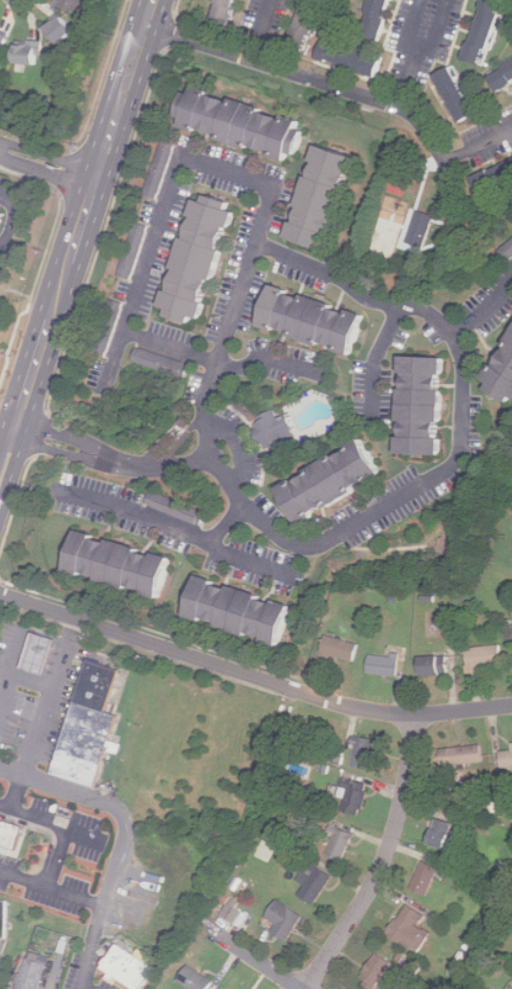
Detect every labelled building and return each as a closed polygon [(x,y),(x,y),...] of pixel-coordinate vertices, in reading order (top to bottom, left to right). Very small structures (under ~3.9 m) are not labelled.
[(87,0),(55,0),(54,3),(82,13),(87,0)] [(214,24),(234,29),(242,0),(220,0),(214,24)] [(293,49),(313,55),(327,0),(305,0),(293,49)] [(386,40),(396,0),(375,0),(366,34),(386,40)] [(488,65),(508,0),(486,0),(468,59),(488,65)] [(78,31),(65,16),(50,29),(63,44),(78,31)] [(0,29),(0,54),(9,32),(0,29)] [(41,65),(44,42),(20,39),(17,62),(41,65)] [(381,76),(386,57),(326,40),(321,59),(381,76)] [(492,72),(501,91),(511,85),(511,62),(492,72)] [(437,75),(463,123),(480,113),(454,66),(437,75)] [(288,160),(299,121),(179,85),(167,124),(288,160)] [(323,249),(353,156),(313,143),(283,235),(323,249)] [(475,175),(483,195),(511,183),(511,160),(475,175)] [(230,210),(225,208),(226,202),(191,192),(156,313),(188,322),(190,315),(198,318),(230,210)] [(6,228),(12,208),(0,205),(0,226),(6,228)] [(410,243),(428,247),(436,215),(417,211),(410,243)] [(134,219),(118,274),(132,278),(148,224),(134,219)] [(510,264),(511,262),(511,242),(500,252),(510,264)] [(264,327),(361,354),(371,313),(275,287),(264,327)] [(485,386),(511,401),(511,340),(485,386)] [(134,363),(189,377),(193,363),(138,349),(134,363)] [(403,454),(446,455),(448,358),(405,357),(403,454)] [(291,413),(280,417),(278,411),(255,418),(266,453),(291,445),(289,438),(298,435),(291,413)] [(301,522),(390,479),(370,440),(282,483),(301,522)] [(165,598),(176,557),(81,531),(69,573),(165,598)] [(285,645),(297,604),(202,578),(191,619),(285,645)] [(56,640),(35,634),(25,667),(46,673),(56,640)] [(332,657),(356,663),(361,644),(328,636),(321,662),(330,665),(332,657)] [(472,676),(484,674),(483,665),(505,662),(502,645),(468,650),(472,676)] [(401,676),(402,656),(372,655),(371,675),(401,676)] [(449,656),(422,659),(424,677),(451,674),(449,656)] [(97,657),(82,699),(110,709),(125,666),(97,657)] [(82,699),(58,770),(100,784),(124,713),(110,709),(82,699)] [(373,769),(379,739),(357,735),(352,765),(373,769)] [(443,749),(444,766),(486,763),(485,746),(443,749)] [(504,752),(506,769),(511,768),(511,751),(504,752)] [(347,799),(344,810),(364,815),(371,784),(344,778),(340,797),(347,799)] [(449,848),(458,824),(440,817),(431,841),(449,848)] [(0,818),(0,847),(17,853),(26,826),(0,818)] [(346,861),(358,834),(340,826),(328,853),(346,861)] [(431,894),(441,865),(424,860),(414,888),(431,894)] [(311,872),(307,869),(299,877),(308,885),(302,891),(315,903),(337,878),(319,862),(311,872)] [(10,937),(0,937),(0,898),(12,899),(10,937)] [(274,899),(304,917),(290,942),(271,930),(277,920),(266,914),(274,899)] [(237,923),(247,910),(233,900),(224,913),(237,923)] [(429,915),(409,903),(390,932),(422,953),(433,936),(421,928),(429,915)] [(119,940),(102,968),(138,988),(142,988),(158,963),(119,940)] [(362,978),(377,988),(397,963),(382,952),(362,978)] [(28,957),(19,988),(42,988),(49,963),(28,957)] [(191,964),(181,981),(194,988),(212,988),(217,980),(191,964)]
